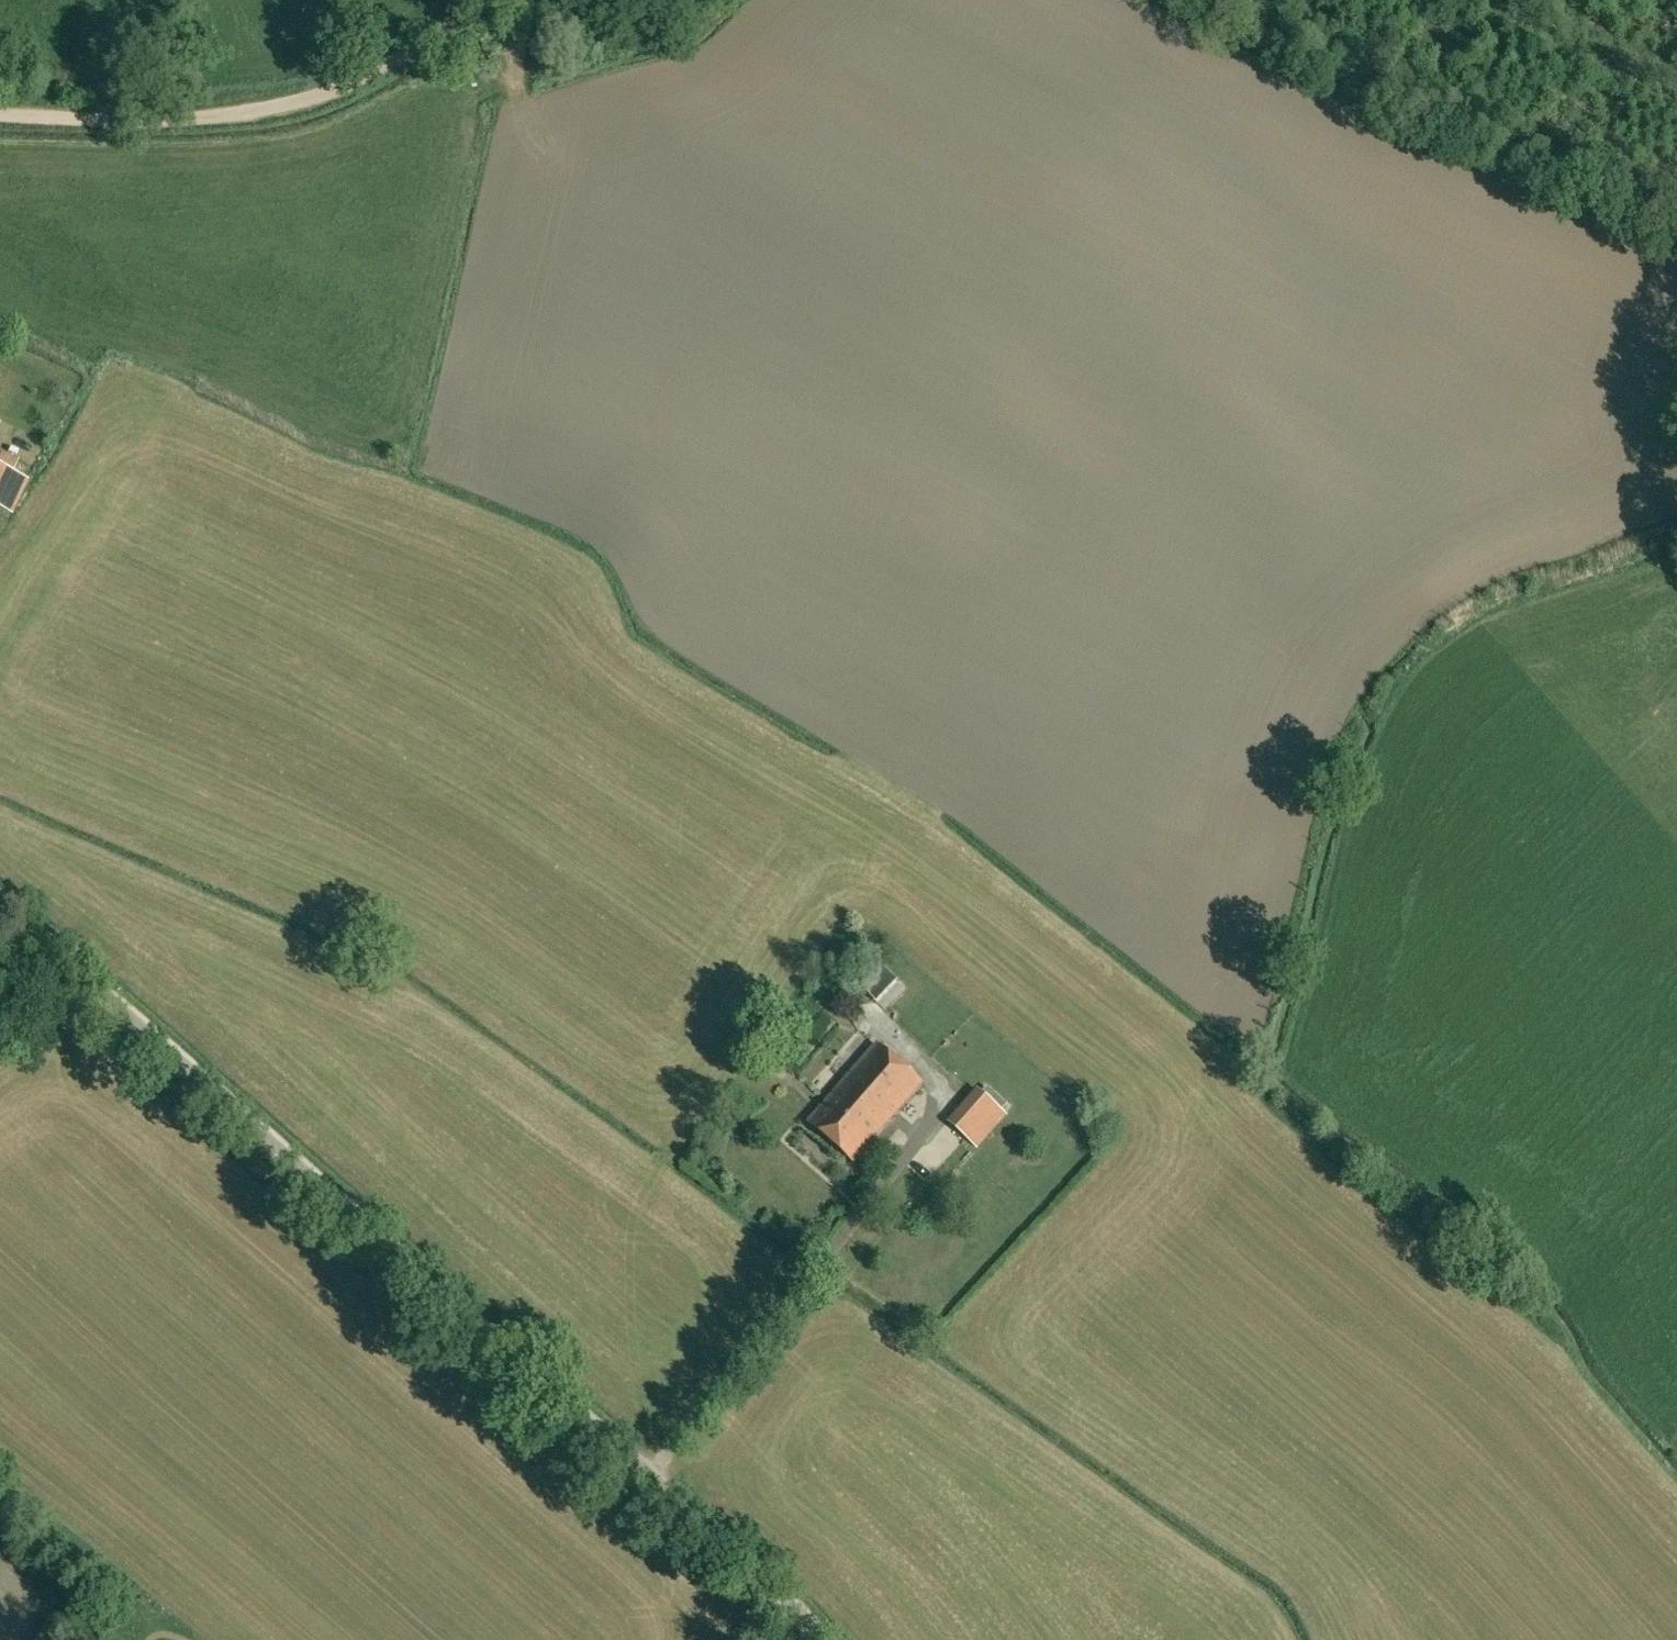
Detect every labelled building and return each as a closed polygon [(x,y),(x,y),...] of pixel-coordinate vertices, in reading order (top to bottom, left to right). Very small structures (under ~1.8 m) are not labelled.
[(0,455),(0,508),(11,513),(27,479),(13,472),(18,461),(1,453),(0,455)] [(877,1003),(898,981),(883,966),(862,988),(877,1003)] [(810,1122),(853,1160),(920,1083),(877,1046),(810,1122)] [(984,1091),(954,1124),(976,1145),(1006,1112),(984,1091)]
